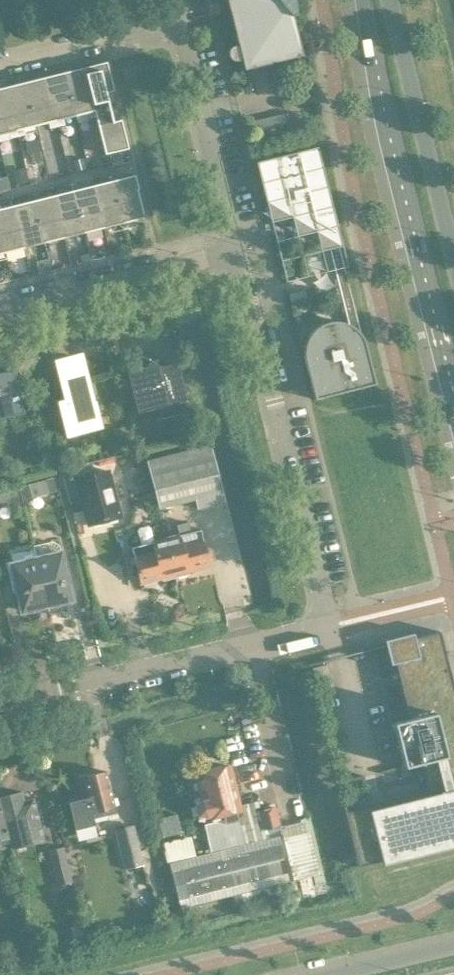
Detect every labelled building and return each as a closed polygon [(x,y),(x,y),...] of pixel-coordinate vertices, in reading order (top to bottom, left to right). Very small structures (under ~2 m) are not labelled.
[(239,45),(234,46),(233,46),(232,47),(231,48),(229,49),(229,51),(228,52),(228,53),(228,54),(228,55),(229,57),(230,58),(231,59),(232,60),(233,61),(235,61),(236,61),(242,60),(244,70),(262,65),(302,55),(293,16),(296,16),(294,0),(227,0),(239,45)] [(105,62),(84,67),(95,111),(109,107),(106,93),(112,91),(105,62)] [(84,67),(72,70),(64,72),(75,115),(87,112),(89,118),(95,117),(96,117),(95,111),(84,67)] [(75,115),(64,72),(45,77),(57,127),(64,125),(62,118),(75,115)] [(45,77),(32,80),(25,82),(36,124),(48,121),(50,128),(57,127),(45,77)] [(25,82),(18,84),(5,87),(17,136),(25,135),(23,128),(36,124),(25,82)] [(0,88),(0,133),(8,131),(10,138),(17,136),(5,87),(0,88)] [(109,107),(95,111),(96,117),(95,117),(105,154),(127,149),(120,120),(113,122),(109,107)] [(341,246),(316,148),(257,163),(267,203),(267,202),(326,238),(348,324),(344,323),(341,322),(337,321),(333,321),(329,322),(325,323),(322,324),(318,326),(315,329),(313,331),(310,334),(308,337),(306,341),(305,345),(304,348),(304,352),(304,356),(305,360),(315,400),(376,384),(365,343),(364,341),(363,338),(362,336),(360,334),(338,245),(340,246),(341,246)] [(24,169),(12,172),(16,188),(28,185),(24,169)] [(133,175),(113,181),(123,222),(144,216),(133,175)] [(113,181),(93,186),(103,227),(123,222),(113,181)] [(93,186),(73,190),(83,232),(103,227),(93,186)] [(73,190),(53,195),(63,233),(62,233),(63,237),(83,232),(73,190)] [(53,195),(33,200),(44,242),(63,237),(62,233),(63,233),(53,195)] [(33,200),(14,205),(24,247),(44,242),(33,200)] [(0,209),(0,235),(4,252),(24,247),(14,205),(0,209)] [(46,260),(35,262),(37,273),(37,274),(49,271),(46,260)] [(305,290),(290,294),(289,294),(291,302),(307,298),(305,290)] [(82,358),(64,363),(56,365),(65,401),(58,402),(66,434),(100,426),(94,403),(95,403),(95,402),(93,402),(82,358)] [(127,372),(129,379),(137,413),(158,408),(160,418),(190,411),(181,371),(170,374),(168,366),(161,367),(149,360),(145,367),(127,372)] [(24,413),(13,370),(0,373),(0,419),(24,413)] [(132,451),(127,426),(113,429),(119,454),(132,451)] [(210,445),(146,461),(158,508),(194,499),(197,508),(224,501),(210,445)] [(142,453),(133,455),(136,468),(145,466),(142,453)] [(120,517),(108,471),(77,479),(75,471),(63,474),(70,502),(81,499),(88,525),(120,517)] [(52,478),(22,486),(25,500),(56,492),(52,478)] [(7,502),(11,505),(19,503),(16,486),(0,489),(0,503),(7,502)] [(274,511),(284,508),(281,498),(271,501),(274,511)] [(179,535),(166,538),(176,577),(189,574),(188,571),(210,565),(200,530),(191,532),(188,522),(176,525),(179,535)] [(176,577),(166,538),(155,541),(131,547),(140,583),(162,577),(163,580),(176,577)] [(61,552),(35,558),(47,606),(72,600),(61,552)] [(21,612),(47,606),(35,558),(10,564),(21,612)] [(394,664),(408,719),(392,723),(403,767),(419,763),(426,791),(344,811),(358,866),(453,842),(453,688),(440,631),(415,638),(413,633),(384,640),(385,645),(390,665),(394,664)] [(327,663),(310,667),(314,681),(331,677),(327,663)] [(240,810),(229,766),(195,774),(202,800),(195,805),(198,816),(206,817),(206,818),(223,814),(224,820),(238,817),(237,811),(240,810)] [(95,825),(93,819),(117,813),(107,772),(83,777),(88,798),(69,803),(76,830),(95,825)] [(0,797),(0,805),(9,844),(33,838),(27,815),(37,813),(33,796),(23,799),(22,792),(0,797)] [(9,844),(0,805),(0,846),(9,844)] [(181,908),(292,880),(279,825),(275,808),(259,811),(266,839),(170,863),(181,908)] [(175,814),(158,819),(163,837),(179,833),(175,814)] [(142,865),(133,826),(115,830),(125,870),(142,865)] [(179,845),(165,848),(167,860),(181,857),(179,845)] [(63,847),(49,850),(58,885),(71,882),(63,847)] [(312,886),(314,895),(326,892),(324,883),(312,886)]
